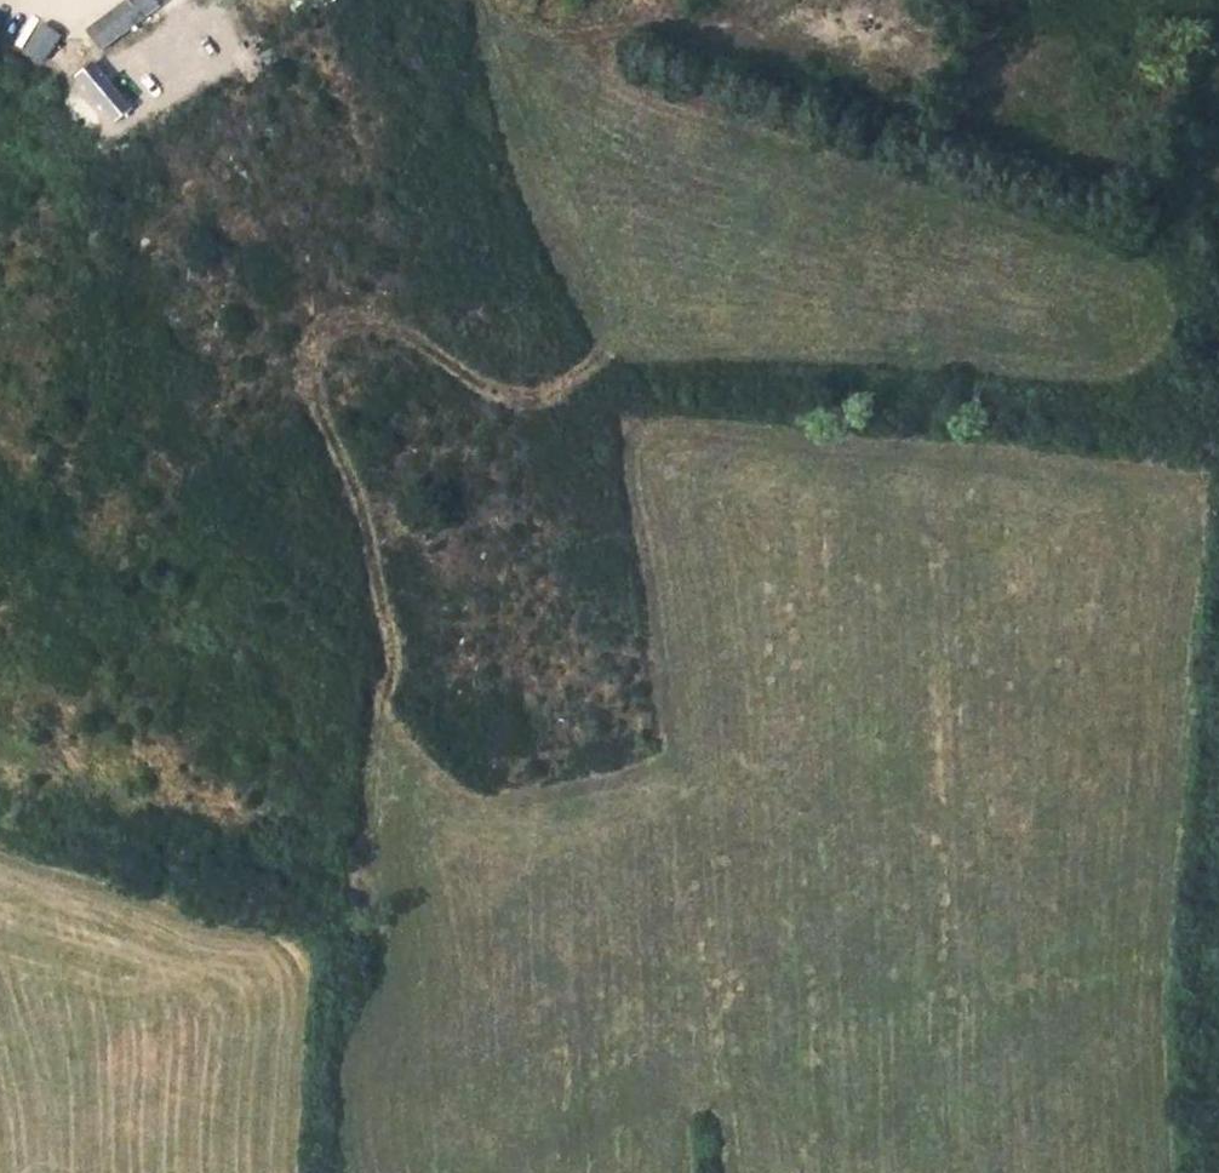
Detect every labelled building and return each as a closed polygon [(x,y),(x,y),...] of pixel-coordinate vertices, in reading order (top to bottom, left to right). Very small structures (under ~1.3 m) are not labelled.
[(103,50),(161,7),(156,0),(130,0),(89,31),(103,50)] [(28,50),(45,61),(62,37),(45,25),(28,50)]
